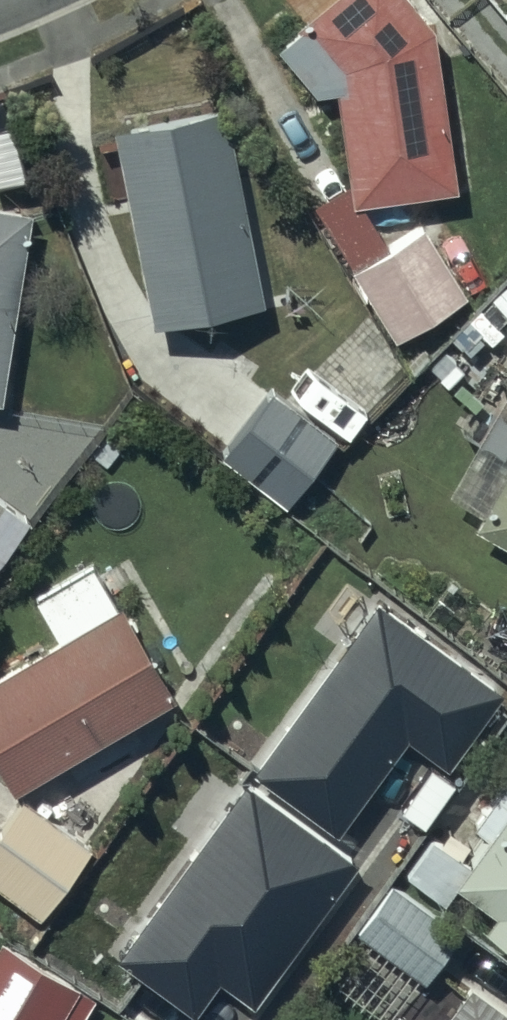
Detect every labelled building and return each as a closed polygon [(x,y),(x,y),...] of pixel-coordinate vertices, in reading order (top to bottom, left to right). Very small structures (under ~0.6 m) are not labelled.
[(385,249),(359,207),(452,194),(428,28),(403,0),(331,0),(274,54),(310,99),(332,96),(345,188),(310,209),(392,346),(465,301),(419,229),(385,249)] [(223,114),(117,133),(152,328),(258,309),(223,114)] [(4,406),(33,216),(0,211),(0,405),(4,406)] [(506,551),(506,390),(446,498),(479,516),(470,530),(506,551)] [(272,396),(221,462),(284,510),(335,444),(272,396)] [(30,522),(0,500),(0,563),(30,522)] [(92,570),(35,602),(60,645),(0,679),(0,774),(13,797),(174,706),(119,611),(117,613),(92,570)] [(449,763),(504,687),(379,597),(253,770),(337,830),(407,733),(449,763)] [(257,1007),(358,868),(236,779),(112,950),(194,1009),(217,978),(257,1007)] [(402,879),(442,907),(453,891),(491,918),(478,937),(506,957),(506,799),(501,795),(473,835),(483,842),(465,870),(427,843),(402,879)] [(0,834),(0,892),(40,921),(91,854),(24,803),(0,834)] [(389,887),(354,936),(421,985),(457,936),(389,887)] [(94,1000),(0,944),(0,1019),(82,1019),(94,1000)] [(448,1019),(506,1019),(468,992),(448,1019)]
